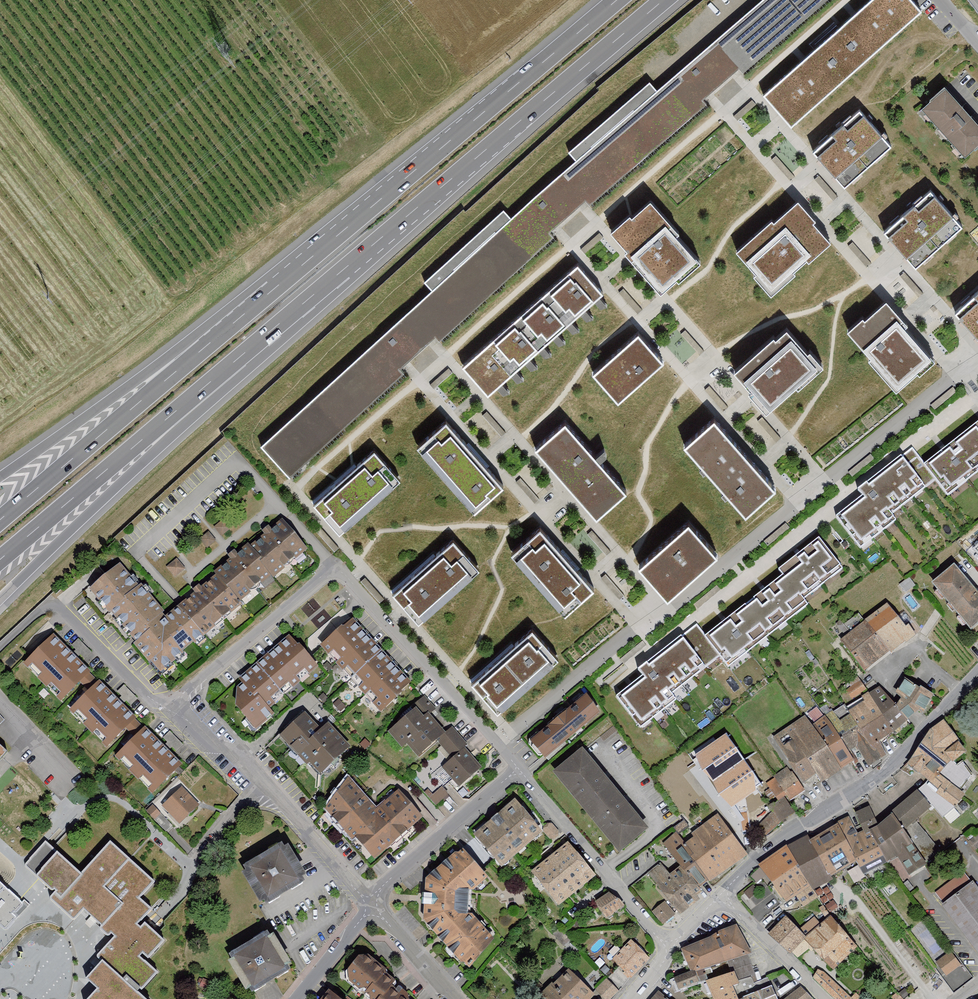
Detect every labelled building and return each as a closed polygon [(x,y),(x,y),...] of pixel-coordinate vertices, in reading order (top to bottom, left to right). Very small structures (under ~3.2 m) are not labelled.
[(263,446),(291,477),(406,375),(400,368),(436,335),(440,339),(555,237),(549,230),(582,200),(588,207),(703,104),(700,100),(735,68),(741,74),(824,0),(762,0),(657,93),(647,82),(566,153),(575,163),(512,219),(505,210),(425,282),(435,293),(263,446)] [(909,0),(871,0),(762,93),(790,125),(920,13),(909,0)] [(918,109),(962,159),(977,144),(977,127),(943,87),(918,109)] [(892,145),(860,110),(812,151),(845,188),(892,145)] [(964,225),(932,189),(884,231),(917,267),(964,225)] [(696,259),(643,199),(610,228),(663,288),(696,259)] [(828,243),(793,202),(733,252),(768,293),(828,243)] [(608,295),(580,263),(520,316),(548,347),(608,295)] [(953,312),(977,340),(977,290),(953,312)] [(930,361),(881,301),(844,332),(893,392),(930,361)] [(548,347),(520,316),(463,366),(490,397),(548,347)] [(819,363),(784,324),(736,367),(770,406),(819,363)] [(664,363),(637,332),(589,374),(616,405),(664,363)] [(774,488),(713,418),(681,445),(742,515),(774,488)] [(508,489),(446,420),(417,446),(479,514),(508,489)] [(623,491),(562,422),(533,448),(594,517),(623,491)] [(922,467),(946,498),(977,473),(977,424),(922,467)] [(402,482),(374,450),(315,502),(342,533),(402,482)] [(925,491),(901,460),(858,494),(862,500),(836,520),(859,551),(894,523),(890,518),(925,491)] [(261,564),(272,578),(274,580),(309,552),(284,522),(272,532),(270,529),(264,534),(266,536),(252,548),(264,562),(261,564)] [(222,523),(214,530),(221,539),(230,532),(222,523)] [(716,555),(688,523),(637,566),(665,599),(716,555)] [(592,589),(538,528),(508,554),(562,615),(592,589)] [(209,535),(200,542),(208,552),(217,544),(209,535)] [(844,568),(820,538),(776,572),(780,577),(704,637),(728,667),(807,606),(803,600),(844,568)] [(481,571),(454,540),(394,591),(422,623),(481,571)] [(215,577),(240,605),(272,578),(261,564),(264,562),(252,548),(250,545),(239,555),(236,552),(229,559),(231,561),(215,575),(216,576),(215,577)] [(176,562),(167,570),(175,579),(184,572),(176,562)] [(120,565),(90,591),(110,614),(111,613),(138,644),(134,647),(150,666),(152,664),(161,676),(185,656),(184,654),(194,645),(195,647),(205,638),(180,608),(166,619),(164,617),(167,614),(141,584),(139,587),(120,565)] [(935,587),(972,633),(977,628),(977,592),(959,568),(935,587)] [(195,596),(180,608),(205,638),(243,608),(240,605),(215,577),(201,590),(199,587),(192,593),(195,596)] [(909,581),(899,589),(905,596),(915,589),(909,581)] [(889,608),(867,625),(891,656),(913,639),(889,608)] [(322,649),(352,681),(382,653),(353,621),(322,649)] [(867,625),(841,644),(866,675),(891,656),(867,625)] [(560,661),(533,630),(504,660),(524,684),(530,688),(560,661)] [(54,637),(25,667),(62,703),(91,674),(54,637)] [(290,638),(264,660),(294,691),(319,670),(290,638)] [(704,669),(680,638),(636,673),(640,678),(614,699),(637,729),(672,701),(669,696),(704,669)] [(382,653),(352,681),(382,714),(413,686),(382,653)] [(810,656),(806,659),(809,665),(814,662),(810,656)] [(294,691),(264,660),(238,683),(241,686),(236,691),(236,707),(256,733),(274,718),(270,711),(294,691)] [(902,703),(896,712),(906,726),(920,716),(926,718),(935,698),(908,680),(896,698),(902,703)] [(70,713),(107,750),(137,721),(100,683),(70,713)] [(861,685),(847,694),(853,703),(866,693),(861,685)] [(880,692),(868,698),(896,735),(906,726),(896,712),(880,692)] [(589,698),(533,743),(548,762),(604,716),(589,698)] [(868,698),(845,709),(879,762),(886,758),(880,745),(896,735),(868,698)] [(434,711),(424,700),(402,719),(405,721),(389,735),(403,752),(408,748),(417,759),(445,736),(428,717),(434,711)] [(845,709),(827,719),(850,754),(857,751),(867,769),(879,762),(845,709)] [(306,716),(281,739),(320,780),(351,750),(328,725),(321,732),(306,716)] [(775,741),(805,785),(816,777),(821,784),(843,771),(812,728),(805,719),(775,741)] [(827,719),(812,728),(843,771),(855,762),(850,754),(827,719)] [(931,733),(908,769),(927,785),(956,810),(977,777),(964,761),(969,755),(945,724),(931,733)] [(145,729),(115,758),(153,797),(183,767),(145,729)] [(730,729),(695,750),(728,804),(763,783),(730,729)] [(453,732),(438,745),(452,760),(441,770),(459,791),(481,770),(464,751),(467,748),(453,732)] [(580,747),(551,771),(585,812),(614,789),(580,747)] [(773,810),(781,822),(795,812),(788,801),(805,790),(792,771),(791,772),(787,767),(773,776),(775,779),(767,786),(769,788),(764,792),(770,800),(775,796),(778,800),(772,805),(769,806),(773,810)] [(376,813),(349,784),(322,808),(332,818),(362,851),(375,865),(425,820),(399,793),(376,813)] [(435,803),(449,793),(443,785),(429,795),(435,803)] [(927,785),(890,811),(893,812),(903,827),(927,863),(940,853),(917,825),(932,808),(943,823),(956,810),(927,785)] [(614,789),(585,812),(616,851),(646,827),(614,789)] [(182,790),(162,809),(180,827),(199,808),(182,790)] [(516,801),(475,837),(504,870),(545,835),(516,801)] [(893,812),(879,824),(869,806),(856,815),(866,836),(871,834),(887,861),(897,856),(909,875),(927,863),(903,827),(893,812)] [(757,827),(765,836),(781,822),(773,810),(757,827)] [(718,813),(684,841),(711,880),(747,854),(718,813)] [(856,815),(836,826),(837,828),(857,861),(863,874),(887,861),(871,834),(866,836),(856,815)] [(551,821),(543,829),(552,839),(561,831),(551,821)] [(831,876),(857,861),(837,828),(810,839),(831,876)] [(684,841),(675,831),(663,844),(681,866),(670,874),(661,863),(648,873),(681,914),(701,899),(699,896),(703,892),(700,889),(711,880),(684,841)] [(831,876),(810,839),(808,834),(787,845),(798,864),(813,890),(833,879),(831,876)] [(140,995),(158,976),(146,965),(165,945),(147,928),(141,933),(137,929),(153,913),(141,902),(156,885),(112,845),(84,877),(46,846),(25,869),(58,895),(53,902),(76,921),(85,911),(104,928),(102,931),(110,939),(113,936),(117,939),(100,959),(105,964),(90,981),(102,991),(95,998),(144,998),(140,995)] [(569,845),(533,874),(560,907),(596,878),(569,845)] [(766,875),(771,882),(798,864),(787,845),(758,864),(760,867),(766,875)] [(284,850),(251,870),(271,904),(305,884),(284,850)] [(463,850),(428,881),(472,897),(489,879),(463,850)] [(798,864),(771,882),(786,902),(796,896),(804,907),(818,897),(813,890),(798,864)] [(760,867),(751,876),(757,883),(766,875),(760,867)] [(934,896),(977,954),(977,893),(964,874),(934,896)] [(472,897),(428,881),(425,923),(471,909),(472,897)] [(7,931),(27,909),(0,885),(0,925),(7,931)] [(753,885),(744,893),(749,899),(759,891),(753,885)] [(823,903),(834,896),(827,885),(817,892),(823,903)] [(611,896),(597,906),(607,920),(620,910),(611,896)] [(652,911),(663,925),(676,914),(665,900),(652,911)] [(471,909),(425,923),(469,971),(495,941),(471,909)] [(814,919),(799,932),(807,941),(805,943),(811,949),(833,973),(859,949),(831,919),(822,927),(814,919)] [(786,921),(770,938),(791,958),(793,956),(798,961),(811,949),(805,943),(807,941),(799,932),(786,921)] [(738,929),(683,951),(694,974),(695,976),(704,973),(727,965),(748,958),(752,956),(738,929)] [(271,941),(236,961),(255,994),(290,975),(271,941)] [(631,942),(612,962),(629,979),(648,959),(631,942)] [(949,955),(936,966),(946,979),(959,968),(949,955)] [(366,956),(349,973),(350,987),(362,998),(410,998),(366,956)] [(748,958),(727,965),(730,976),(737,991),(757,984),(748,958)] [(598,997),(568,970),(542,997),(544,998),(596,998),(598,997)] [(695,976),(694,974),(676,981),(680,992),(707,984),(704,973),(695,976)] [(812,981),(831,998),(848,998),(819,973),(812,981)] [(707,984),(712,998),(740,998),(737,991),(730,976),(707,984)] [(606,978),(595,990),(604,998),(610,998),(619,990),(606,978)] [(737,991),(740,998),(777,998),(768,981),(757,984),(737,991)]
